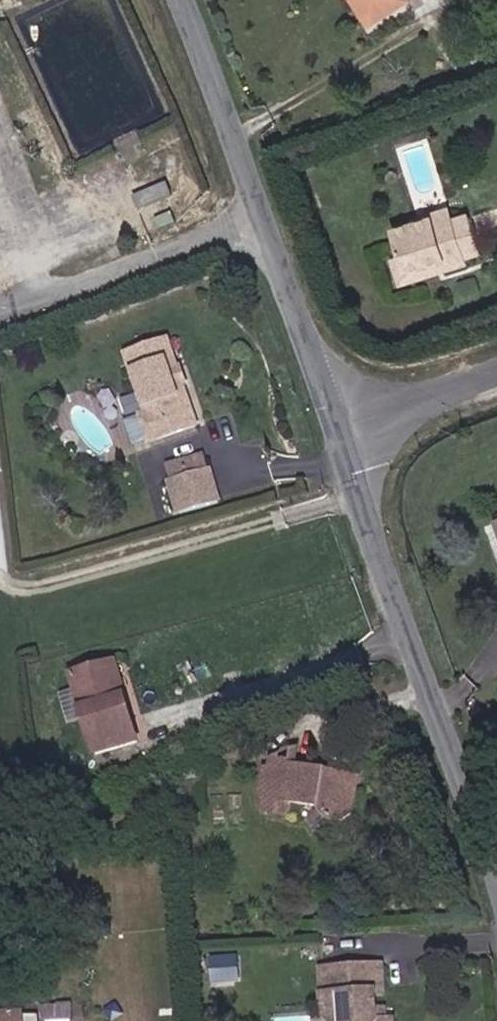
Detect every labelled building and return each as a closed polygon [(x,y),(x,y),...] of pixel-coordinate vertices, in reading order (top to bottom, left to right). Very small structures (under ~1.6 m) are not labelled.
[(348,6),(363,34),(397,15),(388,0),(359,0),(348,6)] [(430,226),(448,221),(443,208),(426,213),(429,221),(430,226)] [(465,216),(448,221),(430,226),(429,221),(390,233),(397,258),(403,276),(442,264),(445,274),(463,268),(460,259),(477,253),(465,216)] [(396,289),(445,274),(442,264),(403,276),(397,258),(387,262),(396,289)] [(195,422),(171,336),(130,348),(149,407),(142,409),(150,435),(195,422)] [(150,435),(142,409),(125,414),(132,440),(150,435)] [(167,463),(171,478),(211,468),(207,453),(167,463)] [(220,502),(211,468),(171,478),(180,512),(220,502)] [(139,742),(114,661),(76,671),(96,753),(139,742)] [(295,763),(299,749),(273,757),(295,763)] [(354,797),(343,779),(294,768),(295,763),(273,757),(270,769),(265,768),(260,809),(283,815),(286,801),(317,809),(324,821),(338,824),(350,817),(354,797)] [(358,783),(343,779),(354,797),(358,783)] [(214,954),(214,979),(239,979),(239,954),(214,954)] [(380,966),(316,970),(321,1019),(323,1020),(391,1020),(391,1019),(375,1020),(375,1011),(382,1010),(380,966)]
